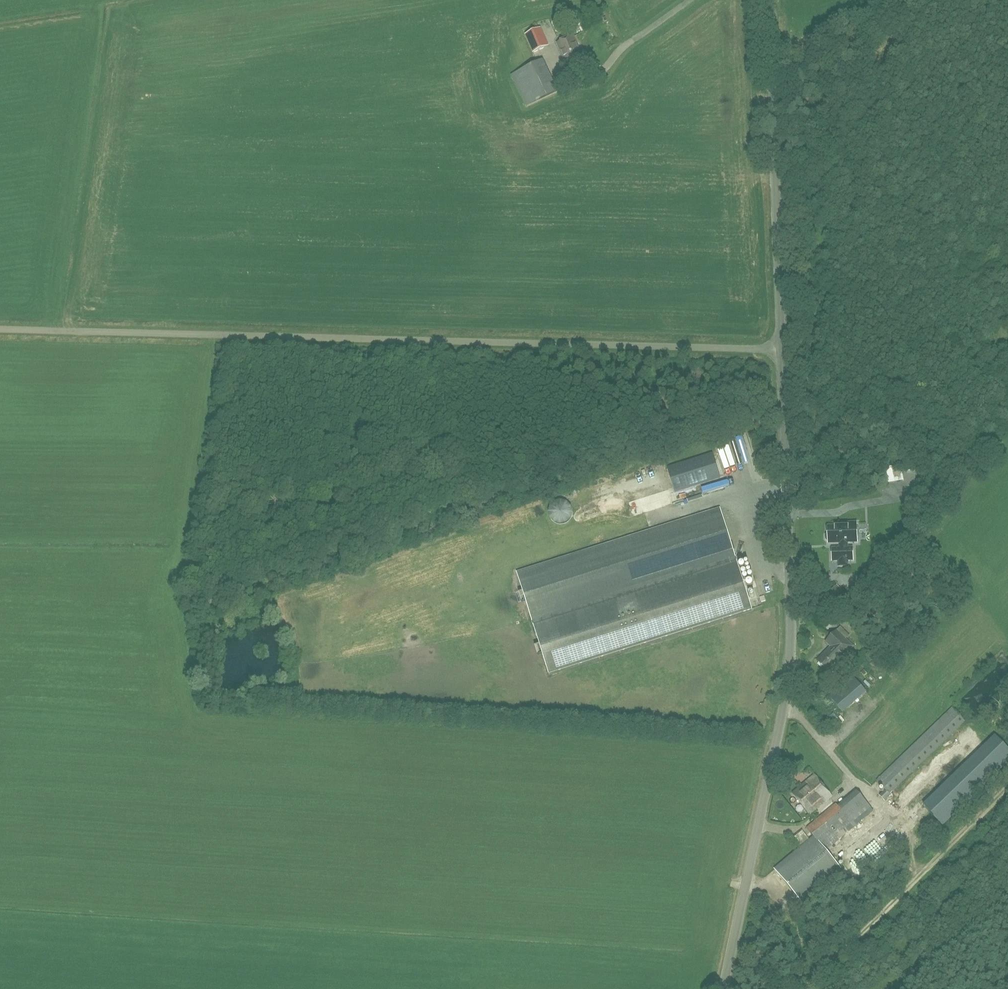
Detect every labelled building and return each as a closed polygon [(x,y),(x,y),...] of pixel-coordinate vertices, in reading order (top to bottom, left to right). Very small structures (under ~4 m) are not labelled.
[(533,53),(549,46),(541,28),(525,35),(533,53)] [(567,66),(583,59),(573,37),(557,44),(567,66)] [(741,435),(735,437),(742,463),(748,461),(741,435)] [(675,492),(720,478),(712,454),(667,468),(675,492)] [(886,474),(889,485),(907,480),(904,469),(886,474)] [(631,504),(634,517),(674,508),(671,495),(631,504)] [(549,673),(752,608),(722,508),(646,532),(517,573),(540,644),(533,646),(537,656),(542,655),(549,673)] [(827,526),(827,533),(825,534),(826,539),(827,540),(828,542),(839,542),(839,548),(831,548),(832,560),(838,560),(838,565),(847,565),(847,560),(852,560),(852,547),(847,547),(846,542),(857,541),(856,522),(842,523),(842,526),(827,526)] [(894,538),(888,544),(894,550),(901,544),(894,538)] [(828,671),(852,647),(836,631),(826,641),(831,647),(817,661),(828,671)] [(843,709),(868,693),(858,677),(833,693),(843,709)] [(884,799),(889,794),(965,721),(952,708),(877,781),(885,790),(879,794),(884,799)] [(848,721),(852,723),(856,714),(851,712),(848,721)] [(974,757),(993,777),(1007,763),(1007,748),(996,735),(974,757)] [(818,803),(829,793),(815,775),(803,784),(818,803)] [(803,784),(792,793),(808,812),(818,803),(803,784)] [(873,811),(857,792),(839,808),(836,804),(806,828),(813,836),(774,868),(801,900),(840,867),(826,850),(873,811)] [(930,812),(929,803),(923,803),(923,811),(915,811),(915,819),(921,819),(921,813),(930,812)] [(908,825),(904,832),(911,835),(915,828),(908,825)]
